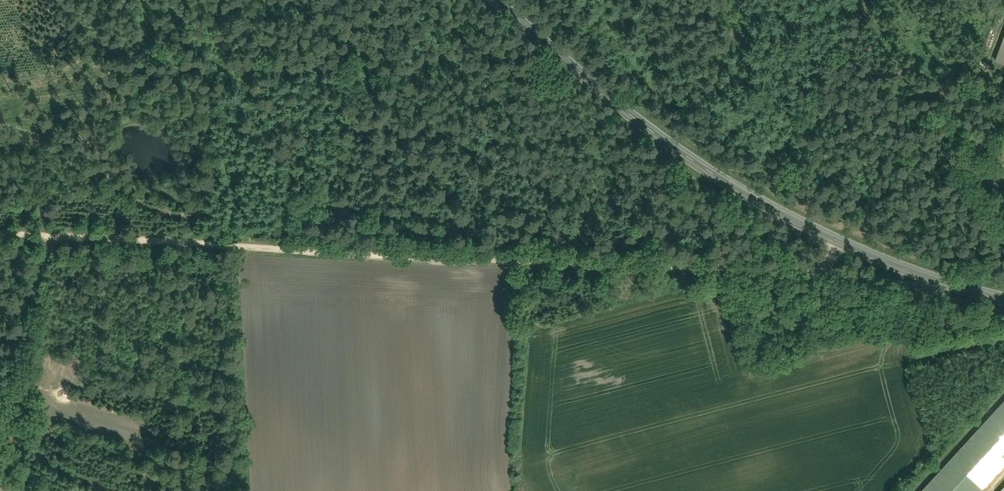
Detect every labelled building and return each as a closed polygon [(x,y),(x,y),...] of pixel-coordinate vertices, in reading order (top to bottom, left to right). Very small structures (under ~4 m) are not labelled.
[(921,490),(981,490),(1003,466),(1003,401),(921,490)]
